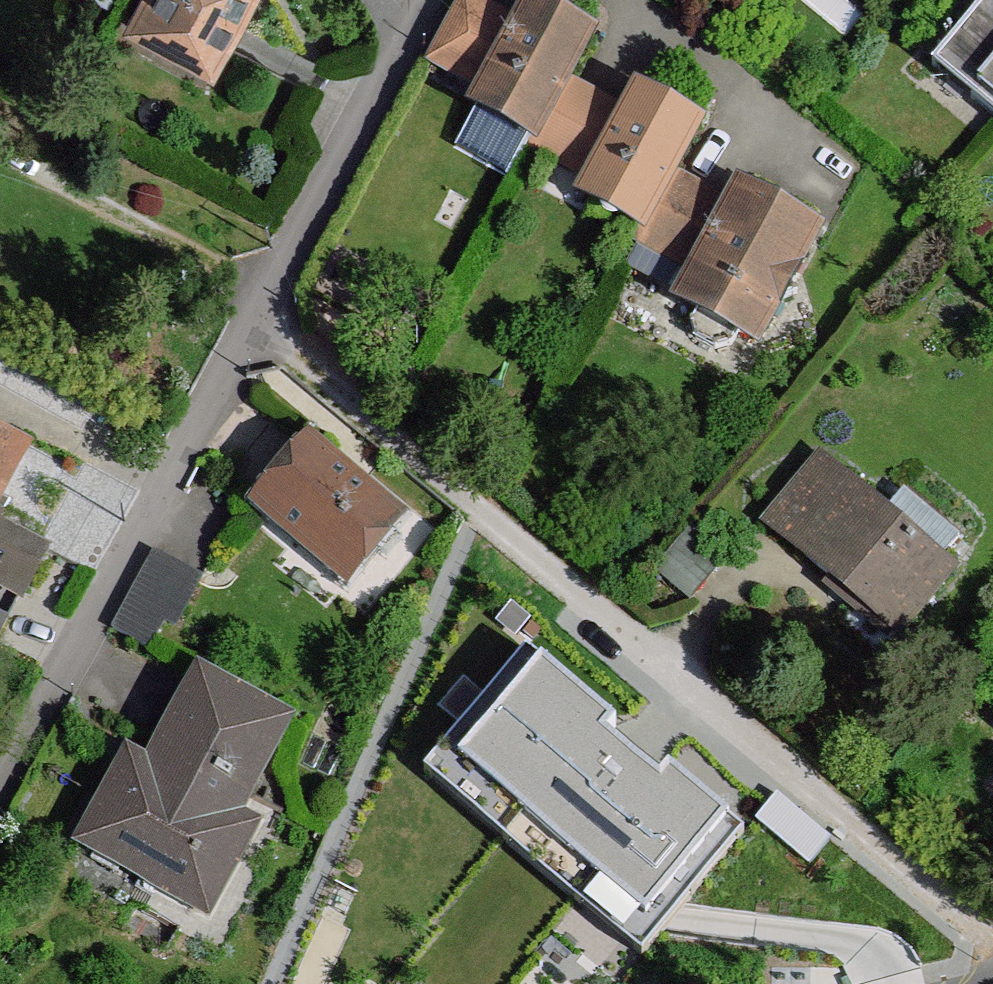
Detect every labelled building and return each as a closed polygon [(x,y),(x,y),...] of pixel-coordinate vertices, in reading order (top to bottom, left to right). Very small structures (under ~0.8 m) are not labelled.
[(133,22),(212,64),(246,0),(145,0),(133,22)] [(522,24),(475,0),(465,0),(441,45),(495,74),(522,24)] [(932,66),(992,116),(992,0),(987,0),(932,66)] [(539,130),(566,80),(588,40),(532,9),(522,24),(495,74),(479,104),(535,137),(539,130)] [(628,116),(566,80),(539,130),(602,165),(628,116)] [(637,98),(628,116),(602,165),(587,194),(643,224),(670,174),(695,128),(637,98)] [(535,137),(479,104),(455,147),(510,177),(535,137)] [(732,207),(670,174),(643,224),(706,257),(732,207)] [(738,194),(732,207),(706,257),(682,298),(700,308),(740,330),(757,339),(813,234),(738,194)] [(740,330),(700,308),(693,322),(696,336),(719,349),(732,345),(740,330)] [(23,452),(0,441),(0,496),(23,452)] [(260,504),(349,579),(398,518),(310,444),(260,504)] [(794,546),(849,481),(822,457),(767,524),(794,546)] [(886,512),(849,481),(794,546),(898,634),(953,568),(942,559),(886,512)] [(904,489),(886,512),(942,559),(960,537),(904,489)] [(22,592),(45,549),(0,526),(0,581),(22,592)] [(200,579),(154,555),(113,628),(149,647),(164,618),(177,624),(200,579)] [(0,613),(0,634),(8,617),(0,613)] [(609,716),(526,647),(423,770),(643,953),(670,921),(744,831),(671,770),(660,782),(598,730),(609,716)] [(284,721),(202,676),(163,744),(133,798),(115,789),(85,841),(142,874),(136,888),(154,896),(203,921),(255,820),(235,809),(244,792),(284,721)] [(776,789),(754,816),(811,862),(832,835),(776,789)] [(282,813),(244,792),(235,809),(255,820),(203,921),(154,896),(146,910),(219,948),(282,813)]
